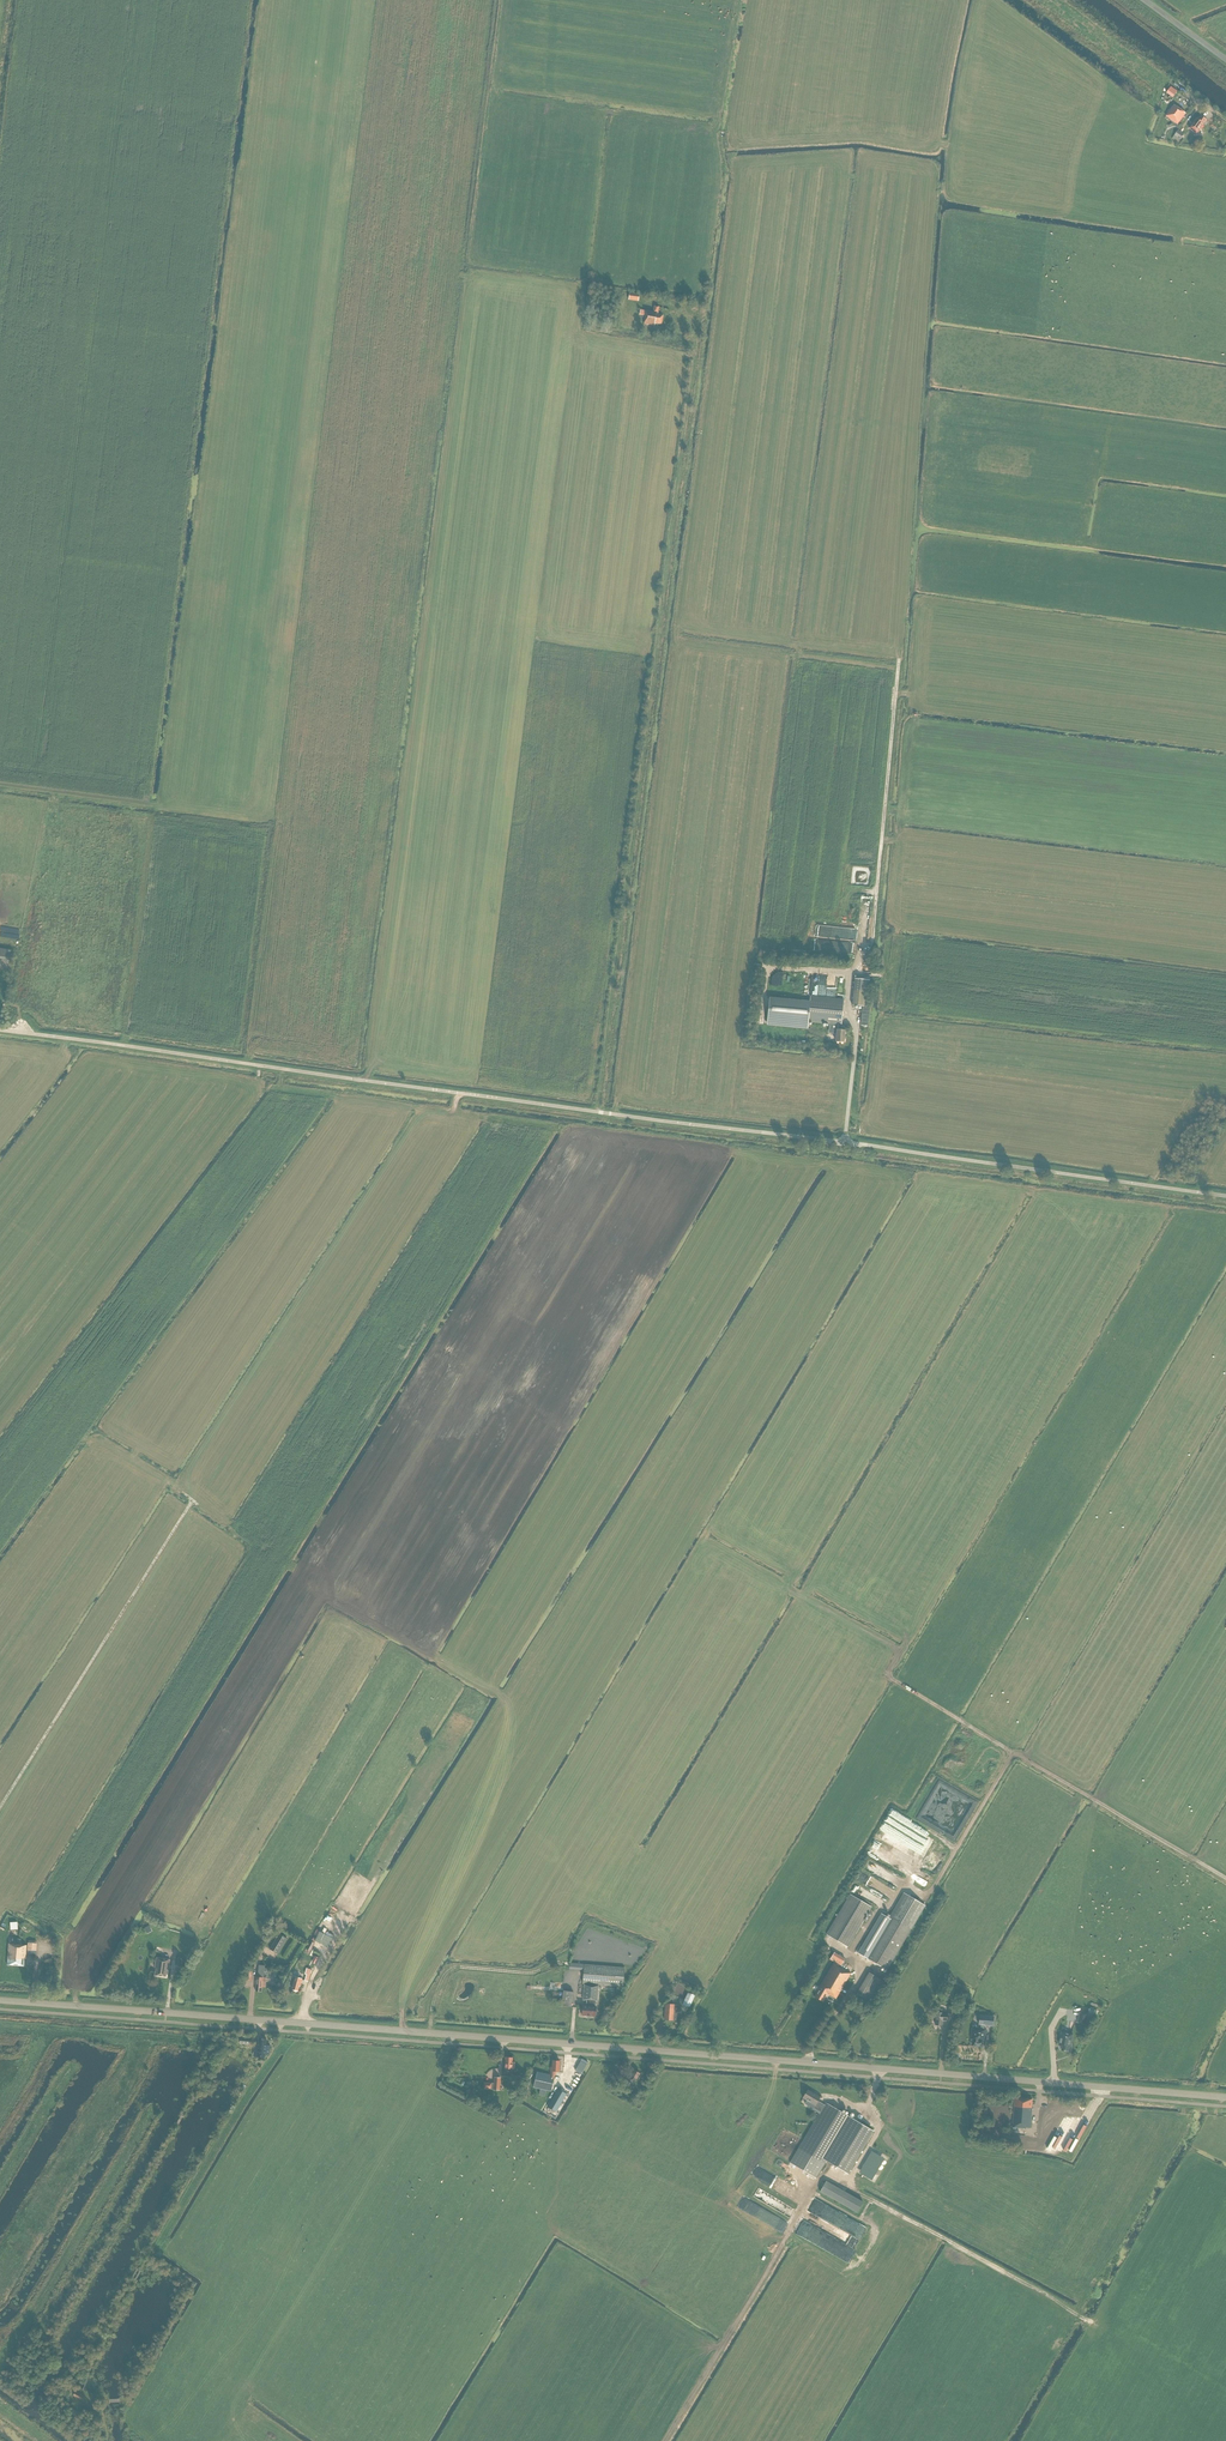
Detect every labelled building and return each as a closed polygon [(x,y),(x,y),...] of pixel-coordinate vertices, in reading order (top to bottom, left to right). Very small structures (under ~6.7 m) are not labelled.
[(1178,125),(1186,113),(1174,105),(1166,116),(1178,125)] [(1202,116),(1199,120),(1196,118),(1188,129),(1196,134),(1207,120),(1202,116)] [(1180,140),(1184,134),(1178,130),(1174,135),(1180,140)] [(662,324),(663,315),(658,315),(658,312),(660,307),(654,306),(653,312),(646,310),(640,310),(639,315),(645,316),(644,324),(655,326),(655,323),(662,324)] [(870,977),(855,975),(855,978),(852,1005),(867,1006),(869,980),(870,977)] [(818,984),(818,995),(827,995),(828,991),(830,991),(830,984),(827,984),(827,980),(834,980),(834,978),(824,978),(824,984),(818,984)] [(841,1024),(843,999),(810,996),(810,1002),(808,1021),(829,1023),(829,1028),(831,1028),(830,1033),(837,1033),(836,1041),(844,1042),(845,1030),(838,1030),(838,1024),(841,1024)] [(807,1029),(808,1021),(810,1002),(803,1001),(771,998),(768,1025),(807,1029)] [(862,1007),(860,1025),(868,1026),(870,1008),(862,1007)] [(892,1886),(879,1879),(877,1883),(875,1882),(871,1888),(886,1897),(892,1886)] [(887,1969),(925,1905),(903,1893),(888,1918),(881,1913),(858,1952),(887,1969)] [(862,1923),(863,1921),(871,1907),(850,1894),(827,1934),(848,1946),(862,1923)] [(328,1947),(332,1938),(319,1932),(315,1941),(328,1947)] [(181,1947),(184,1937),(173,1933),(169,1943),(181,1947)] [(287,1938),(279,1933),(270,1949),(278,1954),(287,1938)] [(310,1951),(315,1942),(311,1940),(306,1949),(310,1951)] [(36,1954),(37,1943),(27,1942),(27,1945),(22,1945),(22,1944),(9,1943),(7,1965),(24,1966),(25,1958),(26,1958),(26,1950),(28,1950),(27,1953),(36,1954)] [(841,1965),(845,1958),(839,1955),(834,1952),(830,1959),(834,1962),(841,1965)] [(167,1969),(168,1969),(170,1959),(156,1957),(155,1967),(156,1967),(155,1975),(166,1976),(167,1969)] [(264,1977),(265,1963),(259,1962),(258,1972),(257,1977),(256,1977),(256,1984),(256,1991),(261,1991),(262,1986),(265,1987),(266,1977),(264,1977)] [(836,1998),(851,1973),(833,1963),(817,1990),(818,1990),(814,1996),(823,2001),(827,1994),(836,1998)] [(623,1987),(625,1967),(585,1964),(584,1970),(583,1983),(585,1983),(583,2000),(586,2000),(586,2005),(584,2005),(583,2015),(595,2016),(595,2015),(597,2014),(597,2011),(595,2010),(596,2006),(597,2006),(599,1984),(623,1987)] [(873,2002),(885,1981),(869,1972),(857,1993),(873,2002)] [(301,1983),(302,1979),(298,1978),(299,1975),(295,1975),(293,1984),(293,1985),(292,1989),(298,1991),(300,1982),(301,1983)] [(571,2006),(574,1992),(564,1990),(562,2005),(571,2006)] [(689,2007),(695,1995),(688,1992),(682,2005),(689,2007)] [(680,2010),(680,2005),(674,2004),(665,2003),(664,2020),(676,2021),(677,2011),(678,2011),(679,2010),(680,2010)] [(956,2006),(948,2005),(948,2013),(955,2014),(956,2006)] [(947,2021),(947,2017),(947,2013),(942,2012),(942,2009),(936,2009),(936,2016),(935,2025),(941,2025),(942,2021),(947,2021)] [(1080,2011),(1078,2022),(1086,2024),(1088,2013),(1080,2011)] [(972,2028),(971,2039),(973,2039),(972,2046),(982,2046),(983,2040),(985,2040),(986,2030),(984,2030),(984,2025),(993,2026),(994,2016),(979,2015),(978,2025),(981,2025),(980,2029),(972,2028)] [(1073,2034),(1062,2032),(1059,2044),(1063,2045),(1061,2050),(1069,2051),(1070,2046),(1071,2046),(1073,2034)] [(269,2054),(270,2046),(266,2045),(266,2038),(259,2038),(258,2045),(255,2045),(254,2051),(257,2051),(256,2056),(265,2057),(265,2054),(269,2054)] [(505,2068),(514,2069),(515,2062),(512,2062),(513,2057),(506,2057),(505,2068)] [(550,2074),(537,2071),(533,2087),(551,2091),(556,2071),(559,2071),(560,2061),(553,2060),(552,2067),(551,2067),(550,2070),(551,2070),(550,2074)] [(636,2075),(632,2073),(625,2084),(630,2086),(630,2085),(634,2088),(642,2074),(638,2072),(636,2075)] [(500,2090),(501,2077),(494,2077),(494,2082),(484,2082),(484,2089),(493,2089),(493,2090),(500,2090)] [(557,2112),(567,2094),(558,2088),(548,2106),(557,2112)] [(807,2100),(805,2103),(813,2108),(812,2109),(819,2113),(790,2162),(816,2178),(826,2160),(848,2173),(874,2131),(825,2102),(824,2104),(818,2100),(820,2097),(808,2089),(803,2097),(807,2100)] [(1031,2128),(1032,2108),(1032,2099),(1016,2098),(1016,2099),(1015,2100),(1013,2127),(1026,2128),(1026,2127),(1031,2128)] [(846,2206),(852,2196),(826,2181),(820,2191),(846,2206)] [(841,2214),(839,2219),(842,2220),(848,2222),(850,2217),(841,2214)] [(82,2401),(85,2395),(76,2391),(73,2396),(82,2401)]
